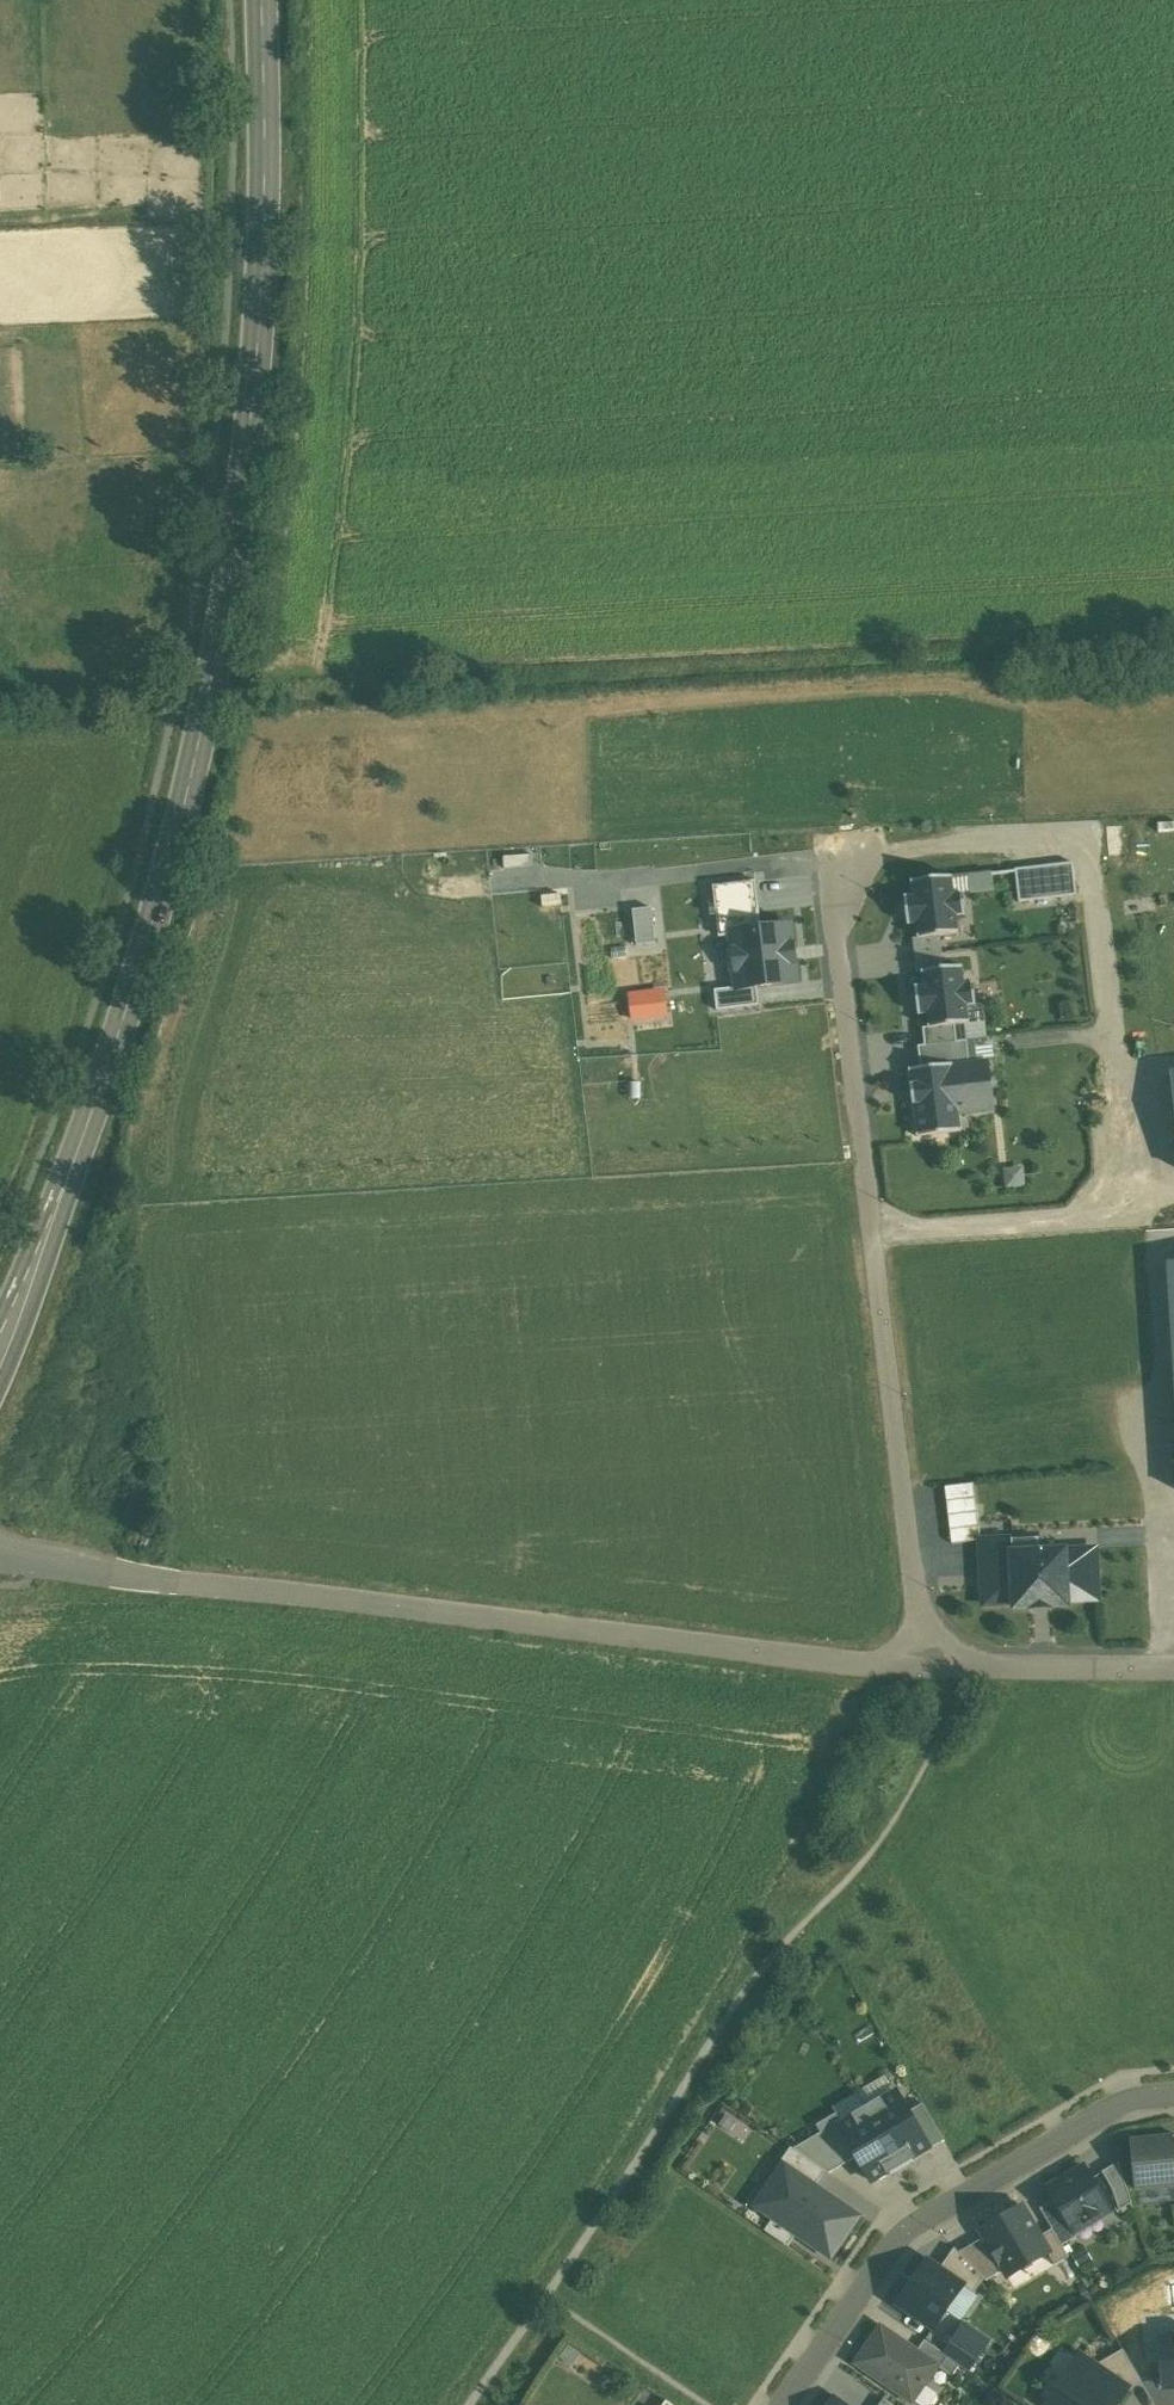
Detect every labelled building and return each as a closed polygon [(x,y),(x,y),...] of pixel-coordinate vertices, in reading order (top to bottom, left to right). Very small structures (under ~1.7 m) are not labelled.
[(1073,863),(1015,870),(1019,903),(1077,896),(1073,863)] [(916,925),(918,939),(940,937),(959,934),(957,916),(965,915),(963,894),(954,895),(952,877),(911,882),(913,896),(905,897),(908,926),(916,925)] [(729,914),(759,910),(755,881),(713,886),(716,918),(730,916),(729,914)] [(632,910),(636,945),(655,943),(652,908),(632,910)] [(732,933),(761,929),(759,910),(729,914),(730,916),(732,933)] [(757,987),(795,983),(793,963),(795,963),(793,945),(791,946),(789,926),(761,929),(732,933),(734,951),(727,951),(729,972),(736,972),(738,988),(739,989),(757,987)] [(940,937),(918,939),(920,956),(942,953),(940,937)] [(922,972),(944,970),(942,953),(920,956),(922,972)] [(928,1028),(928,1029),(955,1026),(970,1024),(968,1006),(976,1006),(973,984),(965,985),(963,967),(944,970),(922,972),(923,987),(915,987),(919,1016),(927,1015),(928,1028)] [(759,1006),(757,987),(739,989),(738,988),(715,990),(717,1011),(759,1006)] [(667,1018),(665,990),(628,993),(630,1021),(667,1018)] [(923,1029),(925,1046),(957,1042),(955,1026),(928,1029),(928,1028),(923,1029)] [(918,1047),(921,1069),(970,1063),(967,1041),(957,1042),(925,1046),(918,1047)] [(921,1069),(909,1070),(917,1137),(962,1132),(959,1112),(975,1110),(973,1088),(989,1086),(986,1061),(970,1063),(921,1069)] [(1020,1184),(1019,1167),(1002,1168),(1003,1185),(1020,1184)] [(975,1498),(974,1484),(945,1487),(947,1502),(975,1498)] [(977,1512),(975,1498),(947,1502),(949,1516),(977,1512)] [(979,1526),(977,1512),(949,1516),(950,1530),(979,1526)] [(980,1541),(979,1526),(950,1530),(952,1544),(980,1541)] [(1039,1538),(981,1541),(984,1605),(1015,1604),(1012,1554),(1040,1552),(1039,1538)] [(1096,1550),(1065,1551),(1067,1601),(1098,1600),(1096,1550)] [(1040,1552),(1012,1554),(1015,1604),(1015,1608),(1067,1606),(1067,1601),(1065,1551),(1040,1552)] [(897,2092),(868,2109),(901,2165),(930,2148),(909,2113),(897,2092)] [(923,2105),(909,2113),(930,2148),(944,2140),(923,2105)] [(842,2124),(838,2126),(857,2159),(871,2182),(901,2165),(868,2109),(842,2124)] [(828,2174),(857,2159),(838,2126),(842,2124),(836,2115),(817,2125),(820,2134),(795,2148),(828,2174)] [(1131,2140),(1136,2190),(1173,2187),(1173,2136),(1131,2140)] [(783,2166),(815,2187),(825,2173),(790,2149),(780,2164),(783,2166)] [(1118,2162),(1102,2172),(1112,2189),(1119,2210),(1132,2203),(1118,2162)] [(831,2259),(859,2217),(815,2187),(783,2166),(755,2208),(773,2219),(797,2236),(831,2259)] [(1085,2167),(1048,2189),(1054,2200),(1073,2231),(1074,2231),(1110,2210),(1085,2167)] [(1073,2231),(1054,2200),(1040,2209),(1052,2229),(1062,2246),(1077,2237),(1074,2231),(1073,2231)] [(1022,2207),(981,2231),(1004,2270),(1008,2276),(1048,2253),(1049,2252),(1040,2237),(1022,2207)] [(789,2247),(797,2236),(773,2219),(765,2231),(789,2247)] [(1062,2246),(1052,2229),(1040,2237),(1049,2252),(1048,2253),(1055,2265),(1068,2257),(1062,2246)] [(1004,2270),(985,2237),(959,2252),(982,2278),(985,2281),(1004,2270)] [(1079,2269),(1092,2262),(1085,2249),(1071,2257),(1079,2269)] [(955,2250),(941,2270),(964,2286),(972,2292),(982,2278),(959,2252),(955,2250)] [(898,2306),(933,2330),(964,2286),(941,2270),(929,2262),(898,2306)] [(987,2342),(965,2326),(946,2354),(960,2365),(968,2370),(987,2342)] [(916,2352),(881,2328),(857,2363),(912,2401),(936,2366),(916,2352)] [(1160,2339),(1165,2392),(1173,2391),(1173,2338),(1160,2339)] [(946,2354),(925,2340),(916,2352),(936,2366),(952,2376),(960,2365),(946,2354)] [(1122,2351),(1098,2368),(1131,2390),(1140,2378),(1122,2351)] [(1131,2390),(1098,2368),(1078,2355),(1046,2404),(1122,2404),(1131,2390)] [(834,2396),(828,2404),(846,2404),(834,2396)]
